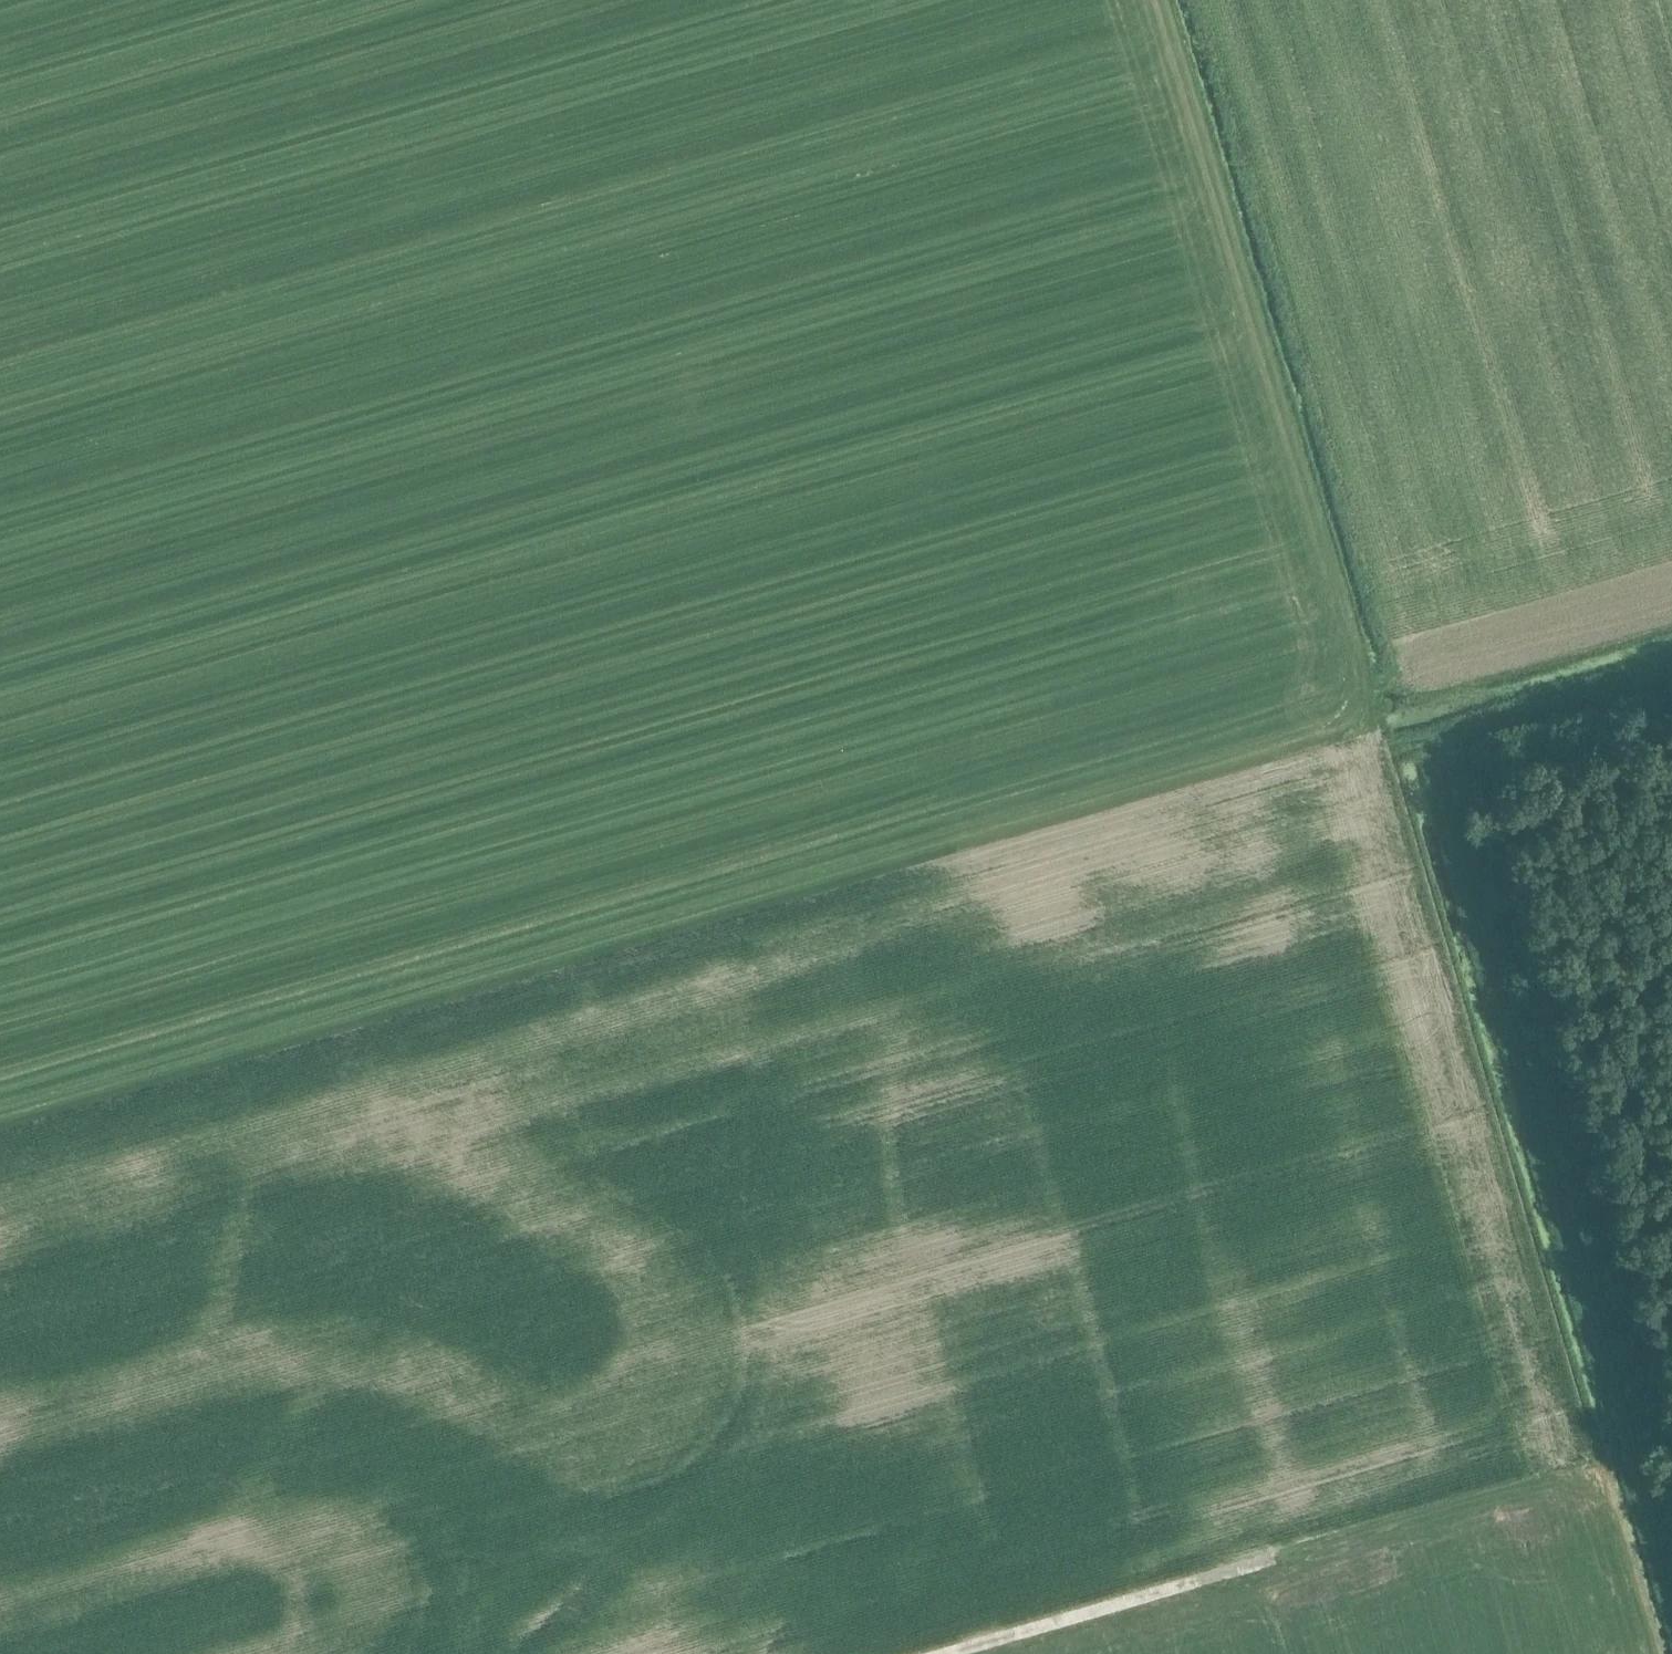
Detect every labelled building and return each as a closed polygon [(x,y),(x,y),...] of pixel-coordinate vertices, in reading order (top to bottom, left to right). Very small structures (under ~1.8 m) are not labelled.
[(1660,1487),(1671,1504),(1671,1479),(1660,1487)]
